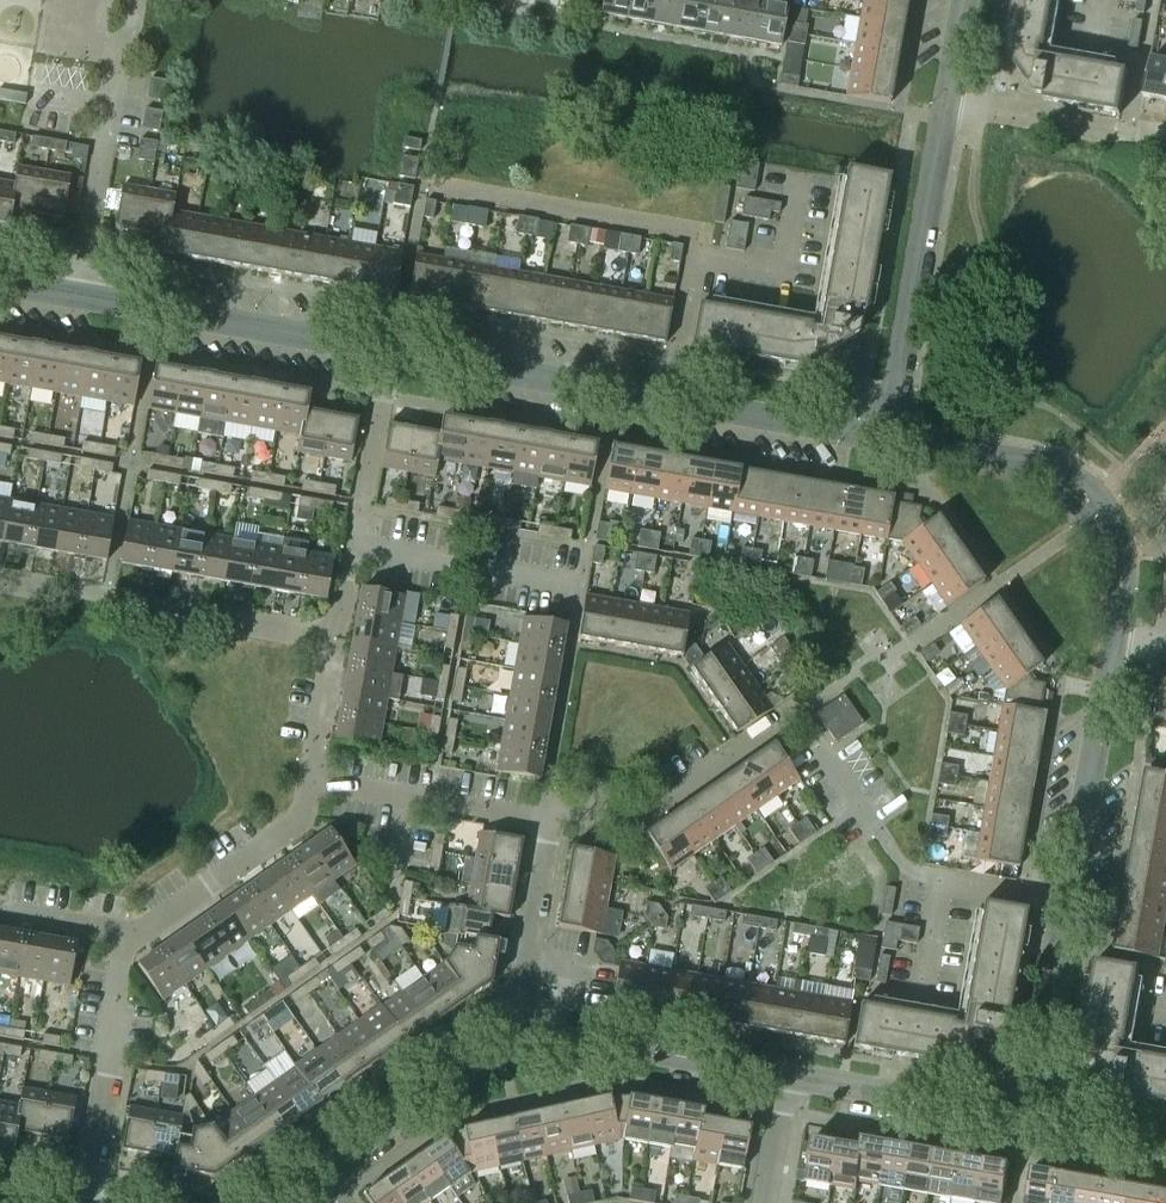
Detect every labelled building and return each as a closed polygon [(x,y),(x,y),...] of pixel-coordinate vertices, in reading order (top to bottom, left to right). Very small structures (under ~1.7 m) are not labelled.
[(631,0),(603,0),(600,17),(603,18),(604,16),(627,20),(631,0)] [(657,0),(631,0),(627,20),(650,24),(650,26),(652,27),(657,0)] [(683,0),(657,0),(652,27),(654,27),(655,25),(678,29),(683,0)] [(709,0),(683,0),(678,29),(701,33),(701,35),(703,35),(709,0)] [(735,0),(709,0),(703,35),(705,36),(705,34),(728,38),(735,0)] [(761,0),(735,0),(728,38),(752,42),(752,44),(754,44),(761,0)] [(788,3),(770,0),(761,0),(754,44),(756,45),(756,43),(781,47),(788,3)] [(908,2),(898,0),(863,0),(860,19),(903,27),(908,2)] [(1054,0),(1009,0),(1002,41),(1006,42),(1004,51),(1036,95),(1044,97),(1044,101),(1120,115),(1127,71),(1033,55),(1034,47),(1045,49),(1054,0)] [(1146,0),(1118,0),(1137,4),(1136,13),(1144,14),(1146,0)] [(899,52),(903,27),(860,19),(855,45),(899,52)] [(1138,49),(1143,22),(1133,20),(1133,21),(1129,47),(1138,49)] [(806,38),(808,27),(791,24),(789,35),(806,38)] [(804,47),(806,38),(789,35),(787,44),(804,47)] [(894,78),(899,52),(855,45),(851,70),(894,78)] [(1151,58),(1143,98),(1165,102),(1165,61),(1151,58)] [(890,105),(894,78),(851,70),(846,97),(890,105)] [(797,89),(799,78),(781,75),(780,85),(797,89)] [(149,89),(166,92),(168,82),(151,79),(149,89)] [(147,99),(164,102),(166,92),(149,89),(147,99)] [(27,95),(0,91),(0,101),(25,106),(27,95)] [(143,120),(161,123),(163,113),(145,110),(143,120)] [(142,130),(159,133),(161,123),(143,120),(142,130)] [(16,134),(0,132),(0,142),(14,145),(16,134)] [(48,151),(50,140),(32,137),(31,148),(48,151)] [(402,149),(420,152),(422,142),(404,139),(402,149)] [(65,154),(67,143),(50,140),(48,151),(65,154)] [(155,153),(157,143),(140,140),(138,150),(155,153)] [(154,163),(155,153),(138,150),(136,160),(154,163)] [(399,167),(416,170),(418,160),(401,157),(399,167)] [(736,189),(754,193),(759,165),(740,162),(736,189)] [(397,177),(415,180),(416,170),(399,167),(397,177)] [(36,216),(43,172),(17,168),(14,185),(16,185),(11,212),(12,212),(36,216)] [(813,366),(848,342),(858,335),(860,326),(864,327),(890,177),(847,170),(818,331),(811,330),(812,325),(699,305),(691,349),(804,369),(805,365),(813,366)] [(63,221),(71,177),(43,172),(36,216),(63,221)] [(14,185),(0,182),(0,227),(9,229),(12,212),(11,212),(16,185),(14,185)] [(412,198),(413,188),(396,185),(394,195),(412,198)] [(141,235),(149,191),(122,186),(115,230),(141,235)] [(723,225),(724,219),(730,188),(720,187),(714,223),(723,225)] [(172,211),(173,211),(176,195),(149,191),(141,235),(165,239),(167,239),(172,211)] [(410,208),(412,198),(394,195),(392,205),(410,208)] [(770,213),(779,214),(781,205),(744,198),(741,217),(769,221),(770,213)] [(433,220),(436,202),(426,201),(423,218),(433,220)] [(475,227),(478,210),(468,208),(464,226),(475,227)] [(485,229),(488,212),(478,210),(475,227),(485,229)] [(196,216),(173,211),(172,211),(167,239),(165,239),(163,256),(188,260),(196,216)] [(215,265),(223,220),(196,216),(188,260),(215,265)] [(525,236),(528,219),(518,217),(515,235),(525,236)] [(536,238),(539,221),(528,219),(525,236),(536,238)] [(240,269),(248,225),(223,220),(215,265),(240,269)] [(743,253),(744,247),(748,225),(730,222),(725,249),(743,253)] [(266,274),(274,229),(248,225),(240,269),(266,274)] [(577,245),(580,228),(570,226),(567,244),(577,245)] [(587,247),(590,230),(580,228),(577,245),(587,247)] [(291,278),(299,234),(274,229),(266,274),(291,278)] [(317,283),(325,238),(299,234),(291,278),(317,283)] [(628,254),(631,237),(621,235),(618,253),(628,254)] [(638,256),(641,239),(631,237),(628,254),(638,256)] [(342,287),(350,243),(325,238),(317,283),(342,287)] [(367,292),(375,247),(350,243),(342,287),(367,292)] [(680,263),(683,246),(672,244),(669,262),(680,263)] [(394,297),(402,252),(375,247),(367,292),(394,297)] [(433,303),(441,260),(416,255),(408,299),(433,303)] [(459,308),(467,264),(441,260),(433,303),(459,308)] [(486,313),(493,269),(467,264),(459,308),(486,313)] [(512,317),(519,274),(493,269),(486,313),(512,317)] [(537,322),(544,278),(519,274),(512,317),(537,322)] [(563,326),(570,283),(544,278),(537,322),(563,326)] [(589,331),(597,287),(570,283),(563,326),(589,331)] [(614,335),(621,292),(597,287),(589,331),(614,335)] [(640,340),(647,296),(621,292),(614,335),(640,340)] [(665,344),(673,301),(647,296),(640,340),(665,344)] [(13,342),(0,339),(0,384),(5,385),(13,342)] [(30,389),(38,346),(13,342),(5,385),(30,389)] [(56,393),(63,351),(38,346),(30,389),(56,393)] [(81,398),(89,355),(63,351),(56,393),(81,398)] [(107,402),(114,360),(89,355),(81,398),(107,402)] [(133,407),(141,364),(114,360),(107,402),(133,407)] [(175,414),(182,372),(155,367),(148,410),(175,414)] [(199,419),(207,376),(182,372),(175,414),(199,419)] [(225,423),(233,381),(207,376),(199,419),(225,423)] [(251,428),(258,385),(233,381),(225,423),(251,428)] [(276,432),(284,389),(258,385),(251,428),(276,432)] [(306,411),(307,411),(310,394),(284,389),(276,432),(300,436),(301,437),(306,411)] [(324,458),(331,415),(307,411),(306,411),(301,437),(300,436),(297,453),(324,458)] [(351,463),(358,420),(331,415),(324,458),(351,463)] [(462,465),(469,422),(442,417),(439,435),(441,435),(436,461),(438,461),(462,465)] [(487,470),(495,427),(469,422),(462,465),(487,470)] [(408,473),(415,430),(389,425),(381,468),(408,473)] [(513,474),(520,431),(495,427),(487,470),(513,474)] [(14,431),(0,428),(0,438),(13,440),(14,431)] [(441,435),(439,435),(415,430),(408,473),(435,478),(438,461),(436,461),(441,435)] [(538,479),(546,436),(520,431),(513,474),(538,479)] [(47,446),(48,437),(31,434),(30,443),(47,446)] [(564,483),(571,440),(546,436),(538,479),(564,483)] [(62,449),(63,439),(48,437),(47,446),(62,449)] [(590,488),(597,445),(571,440),(564,483),(590,488)] [(98,455),(100,446),(82,443),(81,452),(98,455)] [(11,447),(0,445),(0,455),(10,456),(11,447)] [(114,458),(116,449),(100,446),(98,455),(114,458)] [(631,496),(639,452),(612,447),(604,491),(631,496)] [(44,463),(46,453),(29,450),(27,460),(44,463)] [(656,500),(664,457),(639,452),(631,496),(656,500)] [(60,465),(62,456),(46,453),(44,463),(60,465)] [(166,467),(167,458),(150,454),(149,464),(166,467)] [(682,505),(689,461),(664,457),(656,500),(682,505)] [(182,470),(183,460),(167,458),(166,467),(182,470)] [(95,472),(97,462),(79,459),(78,469),(95,472)] [(707,509),(714,465),(689,461),(682,505),(707,509)] [(111,474),(113,465),(97,462),(95,472),(111,474)] [(217,476),(218,467),(201,464),(199,473),(217,476)] [(732,514),(740,470),(714,465),(707,509),(732,514)] [(233,479),(234,469),(218,467),(217,476),(233,479)] [(758,519),(765,474),(740,470),(732,514),(758,519)] [(163,484),(165,474),(147,471),(146,480),(163,484)] [(267,485),(269,475),(252,472),(250,482),(267,485)] [(179,486),(181,477),(165,474),(163,484),(179,486)] [(783,523),(791,479),(765,474),(758,519),(783,523)] [(283,488),(285,478),(269,475),(267,485),(283,488)] [(809,528),(817,484),(791,479),(783,523),(809,528)] [(214,492),(215,483),(198,480),(197,489),(214,492)] [(318,494),(320,484),(303,481),(301,491),(318,494)] [(230,495),(232,486),(215,483),(214,492),(230,495)] [(334,497),(336,487),(320,484),(318,494),(334,497)] [(834,532),(842,488),(817,484),(809,528),(834,532)] [(860,537),(868,493),(842,488),(834,532),(860,537)] [(266,492),(249,489),(247,498),(264,501),(266,492)] [(281,504),(282,495),(266,492),(264,501),(281,504)] [(885,547),(893,503),(894,497),(868,493),(860,537),(884,541),(883,546),(885,547)] [(315,510),(317,501),(300,498),(298,507),(315,510)] [(10,501),(0,499),(0,543),(3,544),(10,501)] [(401,511),(403,502),(386,499),(384,508),(401,511)] [(28,548),(36,505),(10,501),(3,544),(28,548)] [(331,513),(333,504),(317,501),(315,510),(331,513)] [(418,514),(419,505),(403,502),(401,511),(418,514)] [(953,539),(938,517),(924,527),(919,520),(921,508),(893,503),(885,547),(887,547),(889,541),(902,543),(917,565),(953,539)] [(54,553),(61,510),(36,505),(28,548),(54,553)] [(452,520),(454,511),(437,508),(435,517),(452,520)] [(79,557),(87,514),(61,510),(54,553),(79,557)] [(468,523),(470,514),(454,511),(452,520),(468,523)] [(106,562),(114,519),(87,514),(79,557),(106,562)] [(503,529),(505,520),(487,517),(486,526),(503,529)] [(519,532),(521,523),(505,520),(503,529),(519,532)] [(147,569),(155,526),(128,522),(120,565),(147,569)] [(606,542),(609,525),(598,523),(595,541),(606,542)] [(173,574),(180,531),(155,526),(147,569),(173,574)] [(554,539),(556,529),(539,526),(537,535),(554,539)] [(570,541),(572,532),(556,529),(554,539),(570,541)] [(198,578),(206,535),(180,531),(173,574),(198,578)] [(647,550),(650,533),(640,531),(637,548),(647,550)] [(657,552),(660,534),(650,533),(647,550),(657,552)] [(223,583),(231,540),(206,535),(198,578),(223,583)] [(932,586),(968,560),(953,539),(917,565),(932,586)] [(249,587),(256,544),(231,540),(223,583),(249,587)] [(698,559),(701,541),(691,540),(688,557),(698,559)] [(708,561),(711,543),(701,541),(698,559),(708,561)] [(274,592),(281,549),(256,544),(249,587),(274,592)] [(601,566),(605,548),(594,546),(591,564),(601,566)] [(300,596),(307,553),(281,549),(274,592),(300,596)] [(749,568),(752,550),(742,549),(739,566),(749,568)] [(759,570),(762,552),(752,550),(749,568),(759,570)] [(326,601),(334,558),(307,553),(300,596),(326,601)] [(643,573),(646,556),(636,554),(633,571),(643,573)] [(653,575),(656,557),(646,556),(643,573),(653,575)] [(800,577),(803,560),(793,558),(790,575),(800,577)] [(810,579),(813,561),(803,560),(800,577),(810,579)] [(983,583),(968,560),(932,586),(947,608),(983,583)] [(851,586),(854,568),(844,567),(841,584),(851,586)] [(861,588),(864,570),(854,568),(851,586),(861,588)] [(896,592),(890,584),(876,594),(881,602),(896,592)] [(400,624),(405,597),(362,590),(357,616),(400,624)] [(603,644),(611,601),(585,596),(578,640),(603,644)] [(630,649),(637,605),(611,601),(603,644),(630,649)] [(1012,623),(996,601),(960,626),(976,648),(1012,623)] [(655,654),(663,610),(637,605),(630,649),(655,654)] [(684,644),(689,614),(663,610),(655,654),(682,658),(684,662),(699,652),(695,646),(684,644)] [(456,634),(459,617),(449,615),(446,632),(456,634)] [(396,649),(400,624),(357,616),(353,642),(396,649)] [(472,637),(475,620),(466,618),(463,635),(472,637)] [(562,652),(566,626),(523,618),(519,645),(562,652)] [(920,627),(914,618),(900,628),(906,637),(920,627)] [(991,670),(1027,645),(1012,623),(976,648),(991,670)] [(453,650),(456,634),(446,632),(443,649),(453,650)] [(469,653),(472,637),(463,635),(460,652),(469,653)] [(789,647),(783,638),(769,648),(775,657),(789,647)] [(391,675),(396,649),(353,642),(348,667),(391,675)] [(557,678),(562,652),(519,645),(514,671),(557,678)] [(706,692),(742,667),(726,645),(705,660),(699,652),(684,662),(706,692)] [(924,664),(939,653),(933,645),(918,655),(924,664)] [(1040,713),(1045,685),(1033,682),(1028,675),(1042,666),(1027,645),(991,670),(1005,690),(1003,704),(997,703),(996,705),(1040,713)] [(447,684),(450,668),(440,666),(437,683),(447,684)] [(387,700),(391,675),(348,667),(344,692),(387,700)] [(757,688),(742,667),(706,692),(720,713),(757,688)] [(464,687),(467,671),(457,669),(454,686),(464,687)] [(553,703),(557,678),(514,671),(510,696),(553,703)] [(799,691),(814,681),(808,673),(793,683),(799,691)] [(963,688),(957,679),(943,690),(949,698),(963,688)] [(1162,682),(1154,728),(1165,730),(1165,682),(1162,682)] [(444,701),(447,684),(437,683),(434,699),(444,701)] [(461,704),(464,687),(454,686),(451,702),(461,704)] [(772,710),(757,688),(720,713),(736,736),(772,710)] [(382,725),(387,700),(344,692),(339,718),(382,725)] [(548,729),(553,703),(510,696),(505,721),(548,729)] [(863,725),(843,696),(816,715),(836,744),(863,725)] [(1041,740),(1046,714),(1040,713),(996,705),(996,707),(1002,708),(998,732),(1041,740)] [(965,727),(967,717),(950,714),(948,724),(965,727)] [(438,735),(441,718),(431,717),(428,734),(438,735)] [(377,752),(382,725),(339,718),(334,745),(377,752)] [(454,738),(457,722),(448,720),(445,737),(454,738)] [(544,754),(548,729),(505,721),(501,746),(544,754)] [(963,737),(965,727),(948,724),(946,734),(963,737)] [(1037,766),(1041,740),(998,732),(993,758),(1037,766)] [(435,752),(438,735),(428,734),(425,750),(435,752)] [(451,755),(454,738),(445,737),(442,753),(451,755)] [(799,781),(780,754),(774,745),(751,760),(777,797),(799,781)] [(539,781),(544,754),(501,746),(496,773),(539,781)] [(1032,791),(1037,766),(993,758),(989,783),(1032,791)] [(777,797),(751,760),(731,775),(756,811),(777,797)] [(956,778),(958,767),(941,765),(939,775),(956,778)] [(1146,771),(1142,798),(1165,802),(1165,774),(1146,771)] [(756,811),(731,775),(710,790),(735,826),(756,811)] [(955,788),(956,778),(939,775),(937,785),(955,788)] [(1028,816),(1032,791),(989,783),(984,808),(1028,816)] [(735,826),(710,790),(688,805),(714,841),(735,826)] [(1142,798),(1137,823),(1165,828),(1165,802),(1142,798)] [(714,841),(688,805),(667,819),(692,856),(714,841)] [(1023,842),(1028,816),(984,808),(980,834),(1023,842)] [(947,828),(949,818),(932,815),(930,825),(947,828)] [(692,856),(667,819),(645,835),(670,871),(692,856)] [(816,834),(805,819),(797,825),(807,840),(816,834)] [(1137,823),(1133,849),(1165,854),(1165,828),(1137,823)] [(807,840),(797,825),(789,831),(799,845),(807,840)] [(946,839),(947,828),(930,825),(928,835),(946,839)] [(355,866),(330,830),(308,846),(333,882),(355,866)] [(518,867),(523,840),(480,833),(475,860),(518,867)] [(1018,868),(1023,842),(980,834),(975,861),(1018,868)] [(441,854),(444,837),(435,835),(432,852),(441,854)] [(626,860),(640,850),(635,842),(620,853),(626,860)] [(333,882),(308,846),(286,862),(311,897),(333,882)] [(610,883),(615,857),(571,849),(567,875),(610,883)] [(773,863),(763,849),(755,855),(765,869),(773,863)] [(1133,849),(1128,873),(1165,880),(1165,854),(1133,849)] [(438,870),(441,854),(432,852),(429,869),(438,870)] [(765,869),(755,855),(746,861),(756,875),(765,869)] [(514,893),(518,867),(475,860),(471,885),(514,893)] [(311,897),(286,862),(265,876),(290,912),(311,897)] [(1128,873),(1124,899),(1165,907),(1165,880),(1128,873)] [(606,909),(610,883),(567,875),(562,902),(606,909)] [(290,912),(265,876),(244,891),(269,926),(290,912)] [(731,893),(724,883),(721,878),(713,884),(723,899),(731,893)] [(410,901),(413,884),(403,882),(400,899),(410,901)] [(723,899),(713,884),(704,890),(714,905),(723,899)] [(509,919),(514,893),(471,885),(467,909),(466,910),(492,915),(492,916),(509,919)] [(881,915),(890,917),(895,890),(886,888),(881,915)] [(269,926),(244,891),(223,905),(248,941),(269,926)] [(407,917),(410,901),(400,899),(398,916),(407,917)] [(1165,915),(1165,907),(1124,899),(1119,924),(1163,932),(1165,915)] [(601,936),(606,909),(562,902),(557,928),(601,936)] [(663,912),(659,906),(646,903),(644,916),(648,922),(663,912)] [(1007,1023),(1020,949),(1027,910),(983,903),(961,1026),(954,1025),(955,1021),(860,1005),(853,1048),(947,1065),(948,1061),(957,1062),(1001,1031),(1003,1022),(1007,1023)] [(248,941),(223,905),(202,920),(227,956),(248,941)] [(488,941),(492,916),(492,915),(466,910),(467,909),(450,906),(445,932),(488,941)] [(706,920),(708,909),(691,906),(690,917),(706,920)] [(724,923),(726,913),(708,909),(706,920),(724,923)] [(376,927),(390,918),(384,910),(370,919),(376,927)] [(665,930),(668,919),(663,912),(648,922),(653,928),(665,930)] [(758,929),(759,918),(743,916),(741,926),(758,929)] [(776,932),(777,922),(759,918),(758,929),(776,932)] [(227,956),(202,920),(181,935),(206,971),(227,956)] [(897,942),(916,945),(919,929),(885,923),(881,949),(895,951),(897,942)] [(1158,959),(1163,932),(1119,924),(1115,951),(1158,959)] [(808,938),(810,927),(794,925),(792,935),(808,938)] [(409,942),(400,929),(389,927),(387,928),(401,947),(409,942)] [(826,941),(828,930),(810,927),(808,938),(826,941)] [(492,984),(497,957),(502,957),(505,944),(488,941),(445,932),(426,929),(422,932),(430,944),(444,934),(456,936),(454,950),(444,964),(470,999),(492,984)] [(361,938),(356,930),(342,939),(347,947),(361,938)] [(24,935),(0,931),(0,975),(17,978),(24,935)] [(386,941),(380,933),(366,943),(372,951),(386,941)] [(43,982),(50,939),(24,935),(17,978),(43,982)] [(206,971),(181,935),(160,950),(185,985),(206,971)] [(69,987),(77,944),(50,939),(43,982),(69,987)] [(334,957),(347,947),(342,939),(328,949),(334,957)] [(611,949),(607,942),(594,940),(592,953),(597,959),(611,949)] [(364,956),(359,948),(345,958),(351,966),(364,956)] [(613,967),(615,954),(611,949),(597,959),(601,965),(613,967)] [(185,985),(160,950),(137,965),(162,1001),(185,985)] [(875,983),(885,985),(889,958),(880,956),(875,983)] [(351,966),(345,958),(331,967),(337,975),(351,966)] [(319,967),(314,959),(300,969),(305,977),(319,967)] [(1137,979),(1139,968),(1096,960),(1082,1036),(1086,1037),(1085,1046),(1116,1090),(1125,1092),(1124,1096),(1165,1104),(1165,1059),(1121,1051),(1123,1044),(1126,1044),(1137,979)] [(639,1011),(646,967),(620,962),(612,1006),(639,1011)] [(470,999),(444,964),(423,978),(448,1014),(470,999)] [(664,1015),(671,971),(646,967),(639,1011),(664,1015)] [(291,987),(305,977),(300,969),(286,979),(291,987)] [(869,982),(871,972),(854,969),(852,979),(869,982)] [(690,1020),(698,976),(671,971),(664,1015),(690,1020)] [(714,1024),(722,980),(698,976),(690,1020),(714,1024)] [(308,995),(322,985),(317,978),(303,987),(308,995)] [(448,1014),(423,978),(402,993),(427,1029),(448,1014)] [(741,1029),(748,985),(722,980),(714,1024),(741,1029)] [(766,1033),(774,990),(748,985),(741,1029),(766,1033)] [(294,1005),(308,995),(303,987),(289,997),(294,1005)] [(276,997),(271,989),(257,999),(262,1007),(276,997)] [(791,1037),(799,994),(774,990),(766,1033),(791,1037)] [(427,1029),(402,993),(381,1008),(381,1007),(380,1007),(406,1044),(427,1029)] [(817,1042),(825,999),(799,994),(791,1037),(817,1042)] [(248,1016),(262,1007),(257,999),(243,1009),(248,1016)] [(844,1047),(851,1003),(825,999),(817,1042),(844,1047)] [(280,1015),(274,1007),(261,1017),(266,1025),(280,1015)] [(406,1044),(380,1007),(358,1022),(383,1058),(403,1044),(404,1045),(406,1044)] [(252,1034),(266,1025),(261,1017),(247,1027),(252,1034)] [(234,1027),(229,1019),(215,1028),(220,1036),(234,1027)] [(383,1058),(358,1022),(337,1037),(362,1073),(383,1058)] [(8,1029),(0,1028),(0,1037),(7,1038),(8,1029)] [(220,1036),(215,1028),(201,1038),(206,1046),(220,1036)] [(23,1041),(25,1032),(8,1029),(7,1038),(23,1041)] [(58,1047),(60,1038),(43,1035),(42,1045),(58,1047)] [(237,1045),(232,1037),(219,1046),(225,1054),(237,1045)] [(362,1073),(337,1037),(316,1052),(341,1088),(362,1073)] [(20,1058),(21,1048),(5,1046),(4,1055),(20,1058)] [(210,1064),(225,1054),(219,1046),(204,1056),(210,1064)] [(54,1064),(56,1054),(39,1051),(37,1061),(54,1064)] [(341,1088),(316,1052),(295,1066),(321,1103),(322,1103),(321,1101),(341,1088)] [(71,1067),(72,1057),(56,1054),(54,1064),(71,1067)] [(210,1081),(196,1062),(195,1063),(193,1074),(196,1077),(202,1087),(210,1081)] [(321,1103),(295,1066),(294,1067),(295,1068),(275,1082),(300,1118),(321,1103)] [(161,1084),(162,1074),(146,1072),(144,1081),(161,1084)] [(178,1086),(179,1076),(162,1074),(161,1084),(178,1086)] [(300,1118),(275,1082),(254,1097),(279,1133),(300,1118)] [(41,1137),(49,1094),(22,1089),(19,1106),(20,1106),(16,1132),(17,1133),(41,1137)] [(68,1142),(75,1099),(49,1094),(41,1137),(68,1142)] [(235,1163),(210,1128),(195,1131),(181,1129),(183,1116),(197,1107),(189,1095),(184,1097),(181,1117),(174,1162),(171,1177),(185,1180),(186,1174),(213,1179),(235,1163)] [(279,1133),(254,1097),(232,1112),(257,1148),(279,1133)] [(623,1141),(631,1097),(629,1097),(629,1098),(610,1099),(609,1098),(585,1103),(594,1146),(618,1141),(622,1140),(623,1141)] [(647,1145),(655,1102),(631,1097),(623,1141),(647,1145)] [(671,1149),(679,1106),(655,1102),(647,1145),(671,1149)] [(19,1106),(0,1103),(0,1147),(14,1150),(17,1133),(16,1132),(20,1106),(19,1106)] [(594,1146),(585,1103),(560,1108),(570,1151),(594,1146)] [(693,1162),(703,1110),(679,1106),(671,1149),(694,1153),(692,1162),(693,1162)] [(148,1156),(156,1113),(129,1108),(122,1151),(148,1156)] [(570,1151),(560,1108),(537,1114),(546,1157),(570,1151)] [(717,1166),(724,1123),(703,1119),(704,1110),(703,1110),(693,1162),(717,1166)] [(257,1148),(232,1112),(210,1128),(235,1163),(257,1148)] [(148,1156),(174,1162),(181,1117),(156,1113),(148,1156)] [(546,1157),(537,1114),(512,1119),(522,1162),(546,1157)] [(522,1162),(512,1119),(488,1124),(498,1167),(522,1162)] [(743,1171),(750,1127),(724,1123),(717,1166),(743,1171)] [(498,1167),(488,1124),(464,1130),(474,1173),(498,1167)] [(474,1173),(464,1130),(463,1130),(464,1131),(446,1139),(445,1138),(424,1152),(450,1188),(449,1189),(456,1199),(474,1186),(470,1174),(474,1173)] [(831,1186),(838,1143),(813,1138),(812,1144),(803,1142),(798,1171),(807,1173),(806,1182),(831,1186)] [(881,1186),(888,1143),(863,1138),(861,1147),(862,1147),(856,1182),(858,1182),(881,1186)] [(862,1147),(861,1147),(838,1143),(831,1186),(856,1191),(858,1182),(856,1182),(862,1147)] [(904,1190),(912,1147),(888,1143),(881,1186),(904,1190)] [(929,1194),(936,1151),(912,1147),(904,1190),(929,1194)] [(952,1199),(960,1155),(936,1151),(929,1194),(952,1199)] [(450,1188),(424,1152),(404,1167),(429,1202),(449,1189),(450,1188)] [(985,1160),(960,1155),(952,1199),(977,1202),(985,1160)] [(1009,1164),(985,1160),(977,1202),(1002,1202),(1009,1164)] [(404,1167),(384,1181),(400,1202),(429,1202),(404,1167)] [(1057,1172),(1032,1168),(1026,1202),(1052,1202),(1057,1172)] [(1081,1177),(1057,1172),(1052,1202),(1077,1202),(1081,1177)] [(1105,1181),(1081,1177),(1077,1202),(1101,1202),(1105,1181)] [(384,1181),(363,1195),(369,1202),(400,1202),(384,1181)] [(1129,1185),(1105,1181),(1101,1202),(1126,1202),(1129,1185)] [(1153,1189),(1129,1185),(1126,1202),(1151,1202),(1153,1189)] [(641,1202),(643,1190),(631,1188),(628,1201),(641,1202)] [(1153,1189),(1151,1202),(1165,1202),(1165,1192),(1153,1189)] [(655,1192),(643,1190),(641,1202),(642,1202),(654,1202),(655,1192)] [(591,1191),(579,1194),(581,1202),(594,1202),(591,1191)] [(579,1194),(567,1196),(568,1202),(581,1202),(579,1194)]
